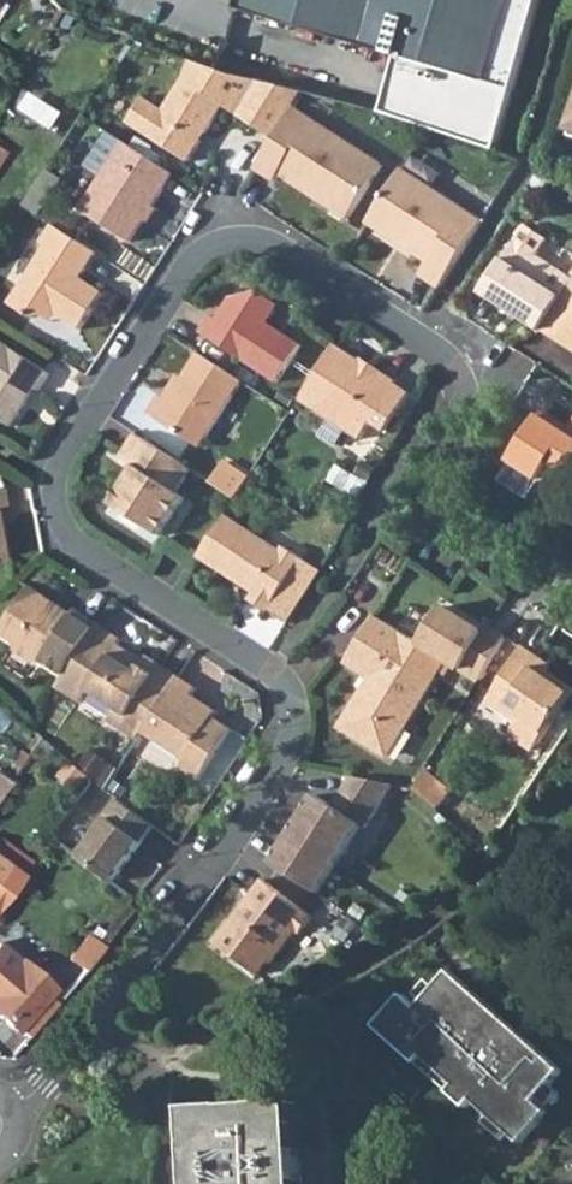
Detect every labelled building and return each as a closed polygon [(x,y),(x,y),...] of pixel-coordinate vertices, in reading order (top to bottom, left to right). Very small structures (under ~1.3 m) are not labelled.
[(378,85),(370,111),(486,147),(494,122),(531,0),(232,0),(229,8),(387,56),(378,85)] [(107,63),(119,46),(109,41),(99,58),(107,63)] [(293,112),(304,94),(211,70),(194,63),(163,112),(148,136),(188,162),(201,139),(200,133),(202,129),(206,132),(224,103),(278,137),(293,112)] [(571,136),(571,84),(567,97),(571,98),(558,131),(571,136)] [(17,112),(45,130),(54,116),(26,98),(17,112)] [(128,122),(148,136),(163,112),(143,99),(128,122)] [(375,166),(293,112),(278,137),(257,170),(272,181),(279,171),(283,165),(326,194),(322,200),(343,214),(375,166)] [(153,207),(174,175),(124,145),(106,134),(85,168),(103,179),(81,213),(129,244),(144,221),(153,207)] [(326,194),(283,165),(279,171),(322,200),(326,194)] [(480,225),(401,169),(364,226),(385,241),(390,235),(408,246),(403,254),(421,265),(414,275),(436,291),(480,225)] [(60,180),(44,170),(38,180),(53,190),(60,180)] [(157,209),(153,207),(144,221),(148,224),(157,209)] [(98,255),(52,225),(40,245),(47,250),(10,305),(29,317),(35,317),(55,314),(58,317),(78,331),(102,296),(79,281),(98,255)] [(518,244),(484,298),(499,308),(505,300),(523,312),(518,320),(540,334),(542,331),(546,325),(571,285),(571,279),(540,258),(550,242),(529,228),(518,244)] [(390,235),(385,241),(403,254),(408,246),(390,235)] [(546,325),(571,342),(571,285),(546,325)] [(286,310),(267,298),(242,301),(226,325),(220,320),(209,335),(282,385),(307,349),(276,328),(286,310)] [(523,312),(505,300),(499,308),(518,320),(523,312)] [(55,314),(35,317),(51,326),(58,317),(55,314)] [(546,325),(542,331),(571,350),(571,342),(546,325)] [(362,363),(334,345),(298,400),(328,419),(345,429),(357,437),(368,422),(385,431),(410,394),(397,383),(399,380),(364,359),(362,363)] [(0,346),(0,420),(7,425),(31,389),(37,393),(47,376),(0,346)] [(229,375),(188,349),(171,375),(157,396),(151,393),(148,390),(135,409),(185,442),(229,375)] [(151,393),(157,396),(171,375),(165,371),(151,393)] [(571,464),(571,426),(568,433),(566,437),(557,432),(559,428),(539,416),(510,461),(512,462),(500,480),(525,498),(536,480),(537,480),(565,475),(571,464)] [(345,429),(328,419),(320,434),(336,444),(345,429)] [(568,433),(559,428),(557,432),(566,437),(568,433)] [(190,469),(131,432),(116,456),(134,466),(139,470),(136,475),(130,472),(110,502),(157,532),(181,495),(175,491),(190,469)] [(234,498),(246,479),(219,461),(206,480),(234,498)] [(134,466),(130,472),(136,475),(139,470),(134,466)] [(278,552),(223,515),(195,556),(250,594),(246,601),(266,614),(301,559),(282,546),(278,552)] [(301,559),(266,614),(288,628),(322,574),(301,559)] [(61,675),(94,624),(79,613),(73,617),(31,591),(1,636),(19,648),(20,655),(36,665),(43,663),(61,675)] [(421,644),(378,618),(351,662),(376,679),(343,728),(389,756),(448,662),(479,681),(507,637),(487,625),(482,632),(442,609),(421,644)] [(135,737),(177,673),(147,654),(142,663),(115,645),(118,640),(94,624),(61,675),(53,687),(78,703),(85,691),(113,709),(107,719),(135,737)] [(142,663),(147,654),(120,637),(118,640),(115,645),(142,663)] [(539,663),(520,651),(486,702),(517,722),(509,734),(531,749),(571,688),(547,671),(538,665),(539,663)] [(548,669),(539,663),(538,665),(547,671),(548,669)] [(201,689),(177,673),(135,737),(183,770),(177,779),(194,790),(236,722),(196,696),(201,689)] [(11,783),(0,774),(0,798),(11,783)] [(421,774),(411,790),(435,808),(446,790),(421,774)] [(389,786),(348,779),(330,807),(314,797),(269,866),(313,891),(356,827),(360,830),(389,786)] [(111,881),(154,826),(118,798),(75,853),(111,881)] [(0,861),(0,902),(20,876),(4,864),(0,861)] [(312,912),(258,877),(215,944),(260,976),(269,961),(272,962),(295,928),(301,931),(312,912)] [(100,946),(86,935),(66,959),(82,971),(100,946)] [(15,958),(0,945),(0,975),(15,958)] [(51,989),(15,958),(0,975),(0,1019),(14,1031),(16,1029),(25,1037),(54,1003),(46,996),(51,989)] [(402,994),(373,1026),(464,1108),(472,1098),(519,1141),(546,1111),(535,1101),(564,1069),(452,968),(417,1007),(402,994)] [(302,1103),(194,1110),(199,1183),(307,1183),(302,1103)]
